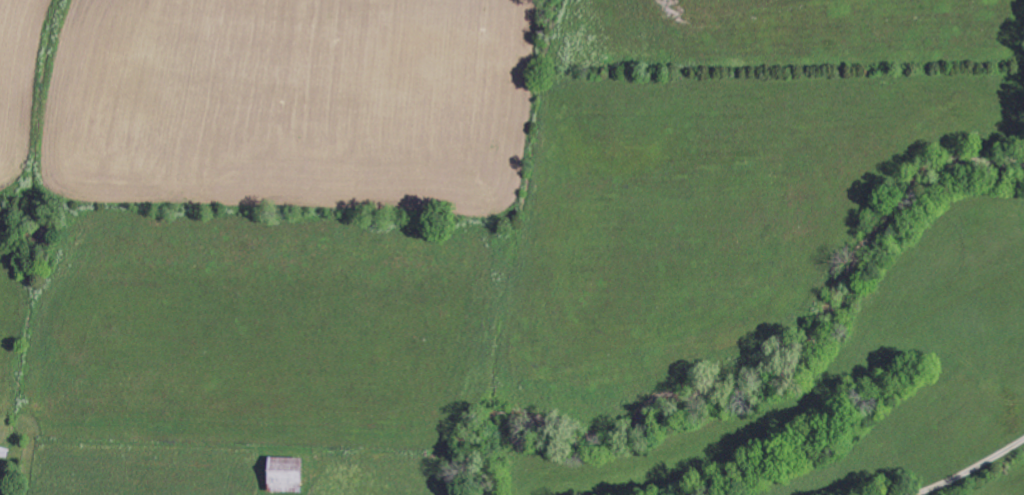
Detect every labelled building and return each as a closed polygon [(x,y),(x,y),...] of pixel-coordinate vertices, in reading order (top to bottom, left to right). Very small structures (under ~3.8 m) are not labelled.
[(298,491),(297,458),(270,458),(270,467),(264,467),(264,491),(298,491)]
